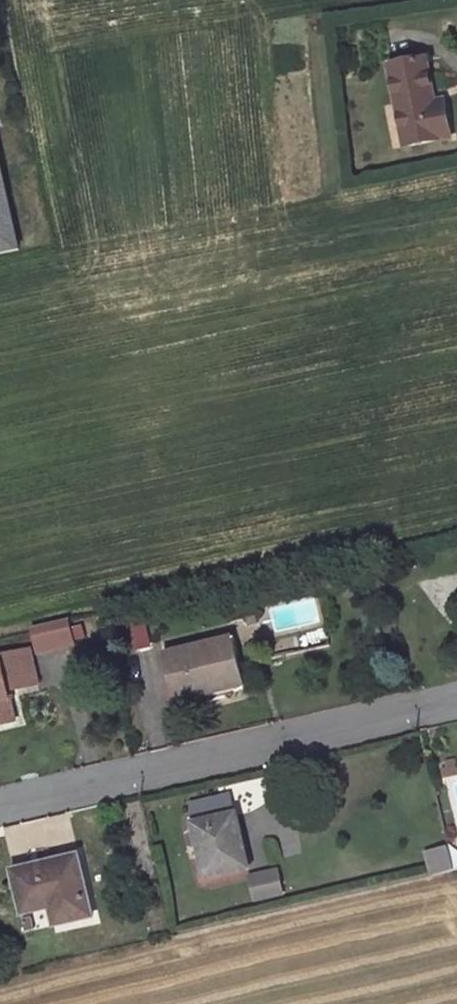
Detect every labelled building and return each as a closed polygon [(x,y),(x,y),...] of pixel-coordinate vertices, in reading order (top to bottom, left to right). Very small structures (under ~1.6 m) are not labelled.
[(427,59),(390,66),(406,146),(452,138),(445,101),(435,103),(427,59)] [(0,164),(0,211),(10,209),(0,164)] [(10,209),(0,211),(0,254),(19,250),(10,209)] [(257,616),(246,618),(248,625),(258,623),(257,616)] [(33,628),(37,647),(73,639),(70,628),(69,620),(33,628)] [(82,625),(70,628),(74,640),(86,637),(82,625)] [(234,637),(163,654),(175,702),(224,690),(222,680),(236,677),(231,655),(238,653),(234,637)] [(15,721),(8,690),(37,683),(30,649),(0,656),(0,660),(1,664),(0,664),(0,725),(15,721)] [(222,680),(224,690),(246,685),(238,653),(231,655),(236,677),(222,680)] [(442,769),(445,778),(456,775),(456,765),(442,769)] [(207,877),(248,867),(240,832),(236,834),(232,815),(231,810),(229,797),(191,805),(207,877)] [(448,849),(426,854),(431,876),(453,871),(448,849)] [(78,856),(13,871),(22,912),(50,905),(60,903),(65,923),(93,917),(78,856)] [(277,872),(268,875),(268,873),(251,877),(256,899),(282,893),(277,872)] [(50,905),(55,926),(65,923),(60,903),(50,905)]
